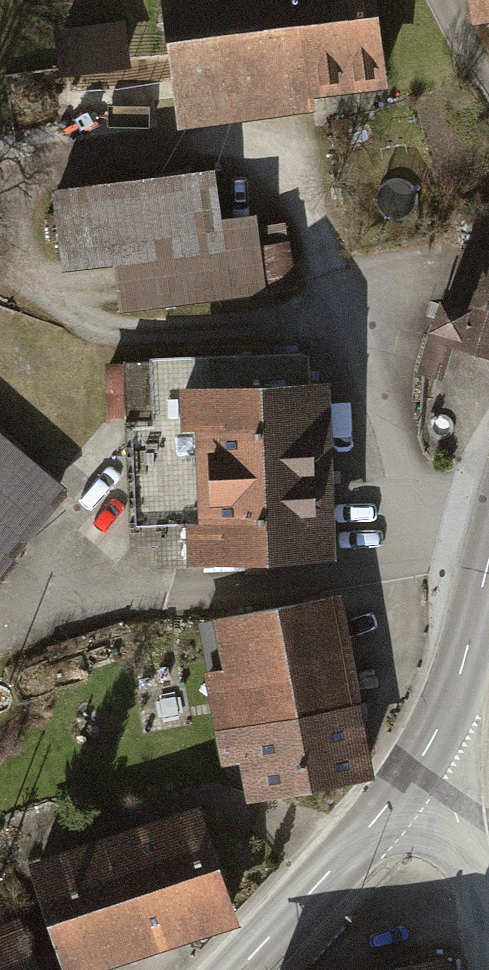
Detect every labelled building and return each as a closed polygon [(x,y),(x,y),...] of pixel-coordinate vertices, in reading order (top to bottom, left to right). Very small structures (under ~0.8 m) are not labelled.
[(191,129),(397,102),(384,0),(173,0),(191,129)] [(483,23),(488,22),(488,0),(480,0),(483,23)] [(216,172),(62,179),(66,269),(122,266),(124,307),(271,301),(267,213),(218,215),(216,172)] [(466,245),(447,306),(441,304),(421,370),(443,376),(453,343),(488,354),(488,252),(466,245)] [(201,570),(196,380),(315,377),(314,352),(159,357),(159,364),(161,419),(131,420),(135,553),(166,552),(166,571),(201,570)] [(159,364),(111,365),(113,420),(131,420),(161,419),(159,364)] [(315,377),(196,380),(201,570),(271,568),(310,567),(310,553),(343,552),(338,376),(315,377)] [(71,495),(0,435),(0,578),(71,495)] [(352,598),(229,619),(236,661),(209,665),(226,764),(256,759),(262,795),(381,775),(352,598)] [(46,862),(80,969),(94,969),(247,922),(212,809),(46,862)] [(0,940),(0,969),(47,969),(33,929),(0,940)]
